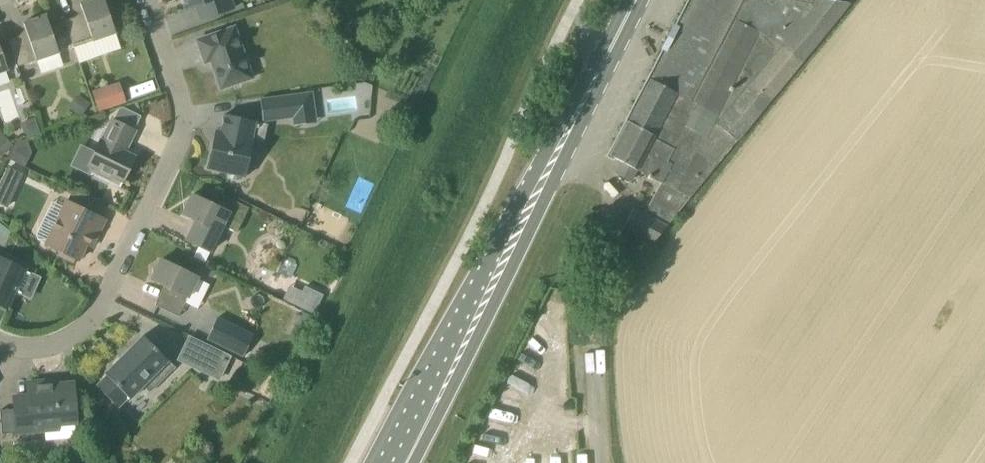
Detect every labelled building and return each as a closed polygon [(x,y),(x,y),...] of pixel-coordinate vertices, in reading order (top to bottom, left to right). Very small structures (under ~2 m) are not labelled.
[(104,0),(91,0),(80,4),(84,15),(66,21),(65,20),(74,47),(80,63),(120,49),(113,24),(118,22),(113,7),(107,9),(104,0)] [(186,10),(196,7),(201,20),(233,8),(230,0),(183,0),(186,10)] [(850,4),(822,0),(696,0),(654,81),(651,79),(628,122),(610,156),(622,163),(616,173),(631,181),(637,170),(649,176),(648,178),(650,179),(651,177),(661,183),(644,215),(633,209),(620,234),(638,243),(649,249),(850,4)] [(59,53),(46,15),(23,23),(27,34),(9,40),(9,39),(8,40),(16,68),(35,61),(58,53),(59,53)] [(252,79),(234,28),(197,41),(205,63),(214,60),(217,70),(214,71),(221,90),(252,79)] [(99,113),(126,103),(119,82),(91,92),(99,113)] [(0,93),(0,98),(6,118),(20,113),(11,89),(0,93)] [(316,117),(313,92),(289,95),(292,119),(316,117)] [(221,132),(216,131),(215,130),(207,169),(245,177),(253,141),(264,143),(268,125),(225,115),(221,132)] [(126,152),(136,131),(112,120),(102,141),(101,140),(88,166),(99,171),(97,174),(110,180),(111,177),(122,182),(117,191),(119,192),(135,157),(126,152)] [(0,155),(12,145),(3,135),(0,131),(0,155)] [(8,159),(25,167),(32,153),(15,144),(8,159)] [(7,208),(13,196),(0,189),(0,205),(7,208)] [(210,252),(229,212),(193,195),(191,199),(184,203),(185,211),(183,215),(198,223),(196,227),(193,226),(186,241),(210,252)] [(92,234),(97,236),(105,220),(93,214),(67,202),(64,207),(56,224),(45,219),(37,235),(39,240),(46,244),(46,245),(60,252),(58,255),(73,263),(75,259),(78,261),(86,245),(87,244),(92,234)] [(7,309),(25,270),(0,258),(0,306),(7,309)] [(178,317),(198,277),(161,259),(159,264),(152,268),(153,276),(151,280),(167,288),(165,292),(162,291),(155,306),(178,317)] [(276,278),(263,267),(255,277),(268,288),(276,278)] [(319,300),(304,293),(298,306),(313,313),(319,300)] [(297,312),(288,330),(300,336),(307,324),(305,323),(306,320),(304,315),(297,312)] [(242,357),(253,334),(218,317),(207,341),(242,357)] [(150,394),(175,368),(143,336),(105,374),(107,377),(97,387),(118,408),(128,398),(130,400),(143,387),(150,394)] [(219,379),(229,357),(190,338),(179,360),(219,379)] [(54,385),(54,382),(53,381),(27,383),(28,396),(13,397),(16,434),(45,431),(46,440),(75,438),(74,424),(77,424),(74,383),(54,385)]
